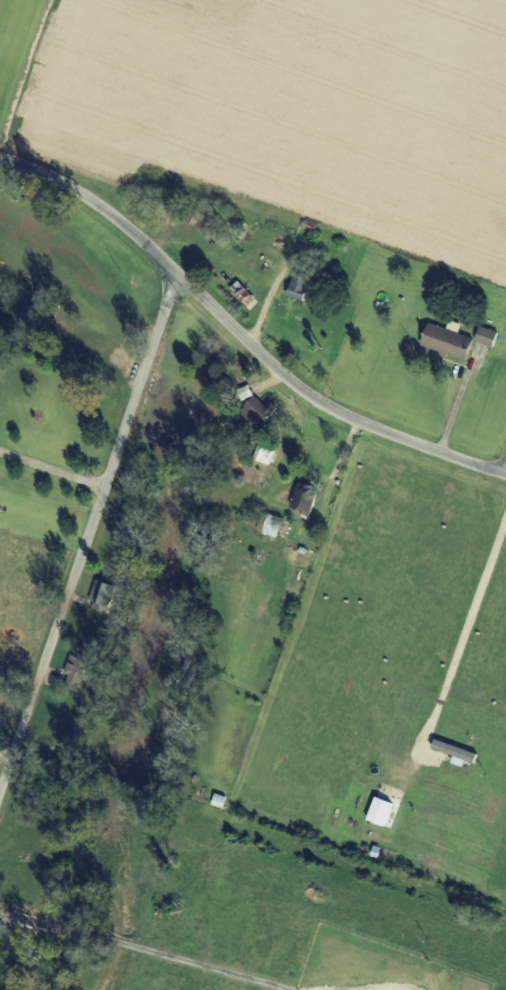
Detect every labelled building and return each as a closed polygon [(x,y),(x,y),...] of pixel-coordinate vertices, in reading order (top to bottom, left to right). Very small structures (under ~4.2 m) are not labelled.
[(311,281),(297,274),(287,295),(301,302),(311,281)] [(231,290),(251,309),(259,300),(239,281),(231,290)] [(421,345),(466,362),(474,339),(429,322),(421,345)] [(476,341),(494,348),(500,333),(482,326),(476,341)] [(249,422),(255,416),(263,424),(276,412),(259,394),(240,412),(249,422)] [(255,460),(271,466),(276,453),(260,447),(255,460)] [(316,494),(296,490),(292,510),(313,513),(316,494)] [(277,537),(282,518),(270,515),(264,534),(277,537)] [(91,600),(105,606),(113,586),(99,580),(91,600)] [(79,692),(86,681),(73,673),(67,685),(79,692)] [(397,805),(376,797),(368,820),(388,828),(397,805)]
